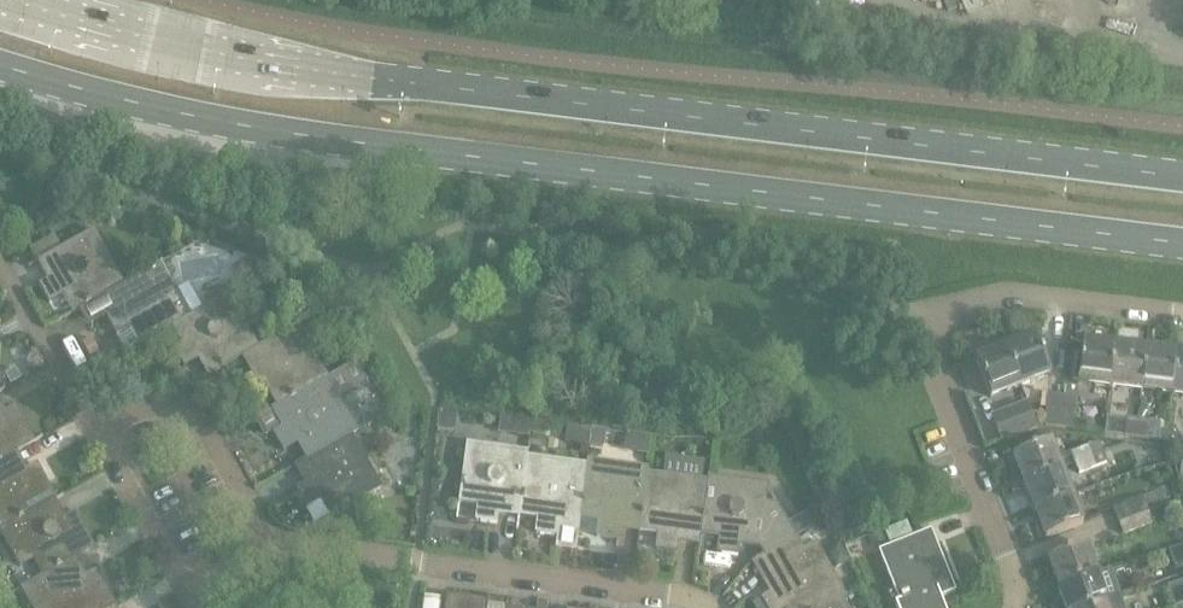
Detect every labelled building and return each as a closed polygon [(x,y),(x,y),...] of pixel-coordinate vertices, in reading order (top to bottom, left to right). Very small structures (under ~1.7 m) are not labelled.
[(205,161),(204,169),(218,172),(219,163),(205,161)] [(121,285),(91,231),(42,259),(52,278),(38,285),(48,303),(64,295),(73,312),(110,292),(109,292),(121,285)] [(233,266),(241,281),(271,265),(252,255),(233,266)] [(189,316),(189,315),(159,263),(121,285),(109,292),(110,292),(120,310),(106,318),(116,336),(131,327),(140,344),(176,324),(175,324),(189,316)] [(202,301),(205,306),(225,295),(222,290),(202,301)] [(226,294),(225,295),(189,315),(189,316),(175,324),(176,324),(185,342),(172,349),(183,369),(197,360),(207,378),(246,356),(257,349),(257,348),(226,294)] [(327,379),(297,326),(257,348),(257,349),(246,356),(255,372),(241,380),(252,399),(267,390),(276,408),(327,379)] [(1020,386),(1049,374),(1034,336),(1005,347),(1020,386)] [(1114,346),(1082,342),(1077,383),(1109,387),(1114,346)] [(1146,350),(1114,346),(1109,387),(1141,391),(1146,350)] [(1020,386),(1005,347),(975,359),(990,397),(1020,386)] [(1177,354),(1146,350),(1141,391),(1172,395),(1177,354)] [(1177,354),(1172,395),(1182,397),(1182,355),(1177,354)] [(339,400),(368,383),(357,363),(328,380),(327,379),(276,408),(275,409),(284,425),(271,433),(281,451),(297,443),(307,460),(350,437),(358,433),(339,400)] [(18,370),(1,379),(7,389),(24,379),(18,370)] [(1060,398),(1047,396),(1043,427),(1056,428),(1060,398)] [(1056,428),(1071,430),(1075,399),(1060,398),(1056,428)] [(996,415),(1006,440),(1035,429),(1026,404),(996,415)] [(34,443),(14,407),(0,415),(0,461),(10,456),(34,443)] [(1140,420),(1129,419),(1126,437),(1137,438),(1140,420)] [(1137,438),(1148,440),(1151,422),(1140,420),(1137,438)] [(516,421),(514,438),(529,440),(531,423),(516,421)] [(307,460),(299,465),(309,482),(295,490),(304,508),(320,499),(331,517),(380,490),(350,437),(307,460)] [(1061,469),(1050,441),(1013,456),(1024,484),(1061,469)] [(526,461),(527,454),(465,446),(458,502),(478,505),(476,523),(496,526),(498,509),(518,512),(526,461)] [(1093,457),(1090,448),(1072,455),(1076,464),(1093,457)] [(1080,475),(1109,464),(1104,453),(1093,457),(1076,464),(1080,475)] [(55,501),(35,465),(20,474),(10,456),(0,461),(0,517),(6,527),(48,504),(55,501)] [(586,468),(526,461),(518,512),(518,515),(538,518),(535,536),(555,539),(557,523),(579,526),(580,518),(586,468)] [(639,528),(647,476),(648,471),(586,463),(586,468),(580,518),(599,521),(597,539),(617,542),(619,526),(639,528)] [(1071,497),(1061,469),(1024,484),(1034,511),(1071,497)] [(700,535),(707,484),(706,484),(647,476),(639,528),(639,532),(657,534),(655,552),(676,555),(678,539),(700,542),(700,535)] [(700,535),(720,538),(718,555),(737,558),(739,542),(764,545),(768,553),(769,554),(797,537),(778,505),(767,504),(769,487),(707,479),(706,484),(707,484),(700,535)] [(1158,493),(1162,504),(1174,500),(1170,489),(1158,493)] [(1149,509),(1159,505),(1155,494),(1145,498),(1149,509)] [(1082,524),(1071,497),(1034,511),(1045,539),(1082,524)] [(1147,511),(1142,498),(1113,509),(1118,522),(1147,511)] [(93,549),(73,513),(58,522),(48,504),(6,527),(0,530),(0,534),(19,567),(34,558),(43,575),(69,562),(93,549)] [(1152,524),(1147,511),(1118,522),(1123,535),(1152,524)] [(899,602),(895,603),(897,607),(945,607),(938,591),(953,585),(932,532),(880,553),(899,602)] [(883,533),(869,539),(872,548),(887,542),(883,533)] [(786,607),(825,607),(840,599),(845,597),(814,544),(804,550),(797,537),(769,554),(768,553),(756,561),(774,591),(760,599),(765,607),(785,607),(786,607)] [(832,548),(830,557),(836,569),(850,562),(840,543),(832,548)] [(1096,574),(1086,546),(1048,559),(1058,588),(1096,574)] [(1169,551),(1175,570),(1182,568),(1182,547),(1169,551)] [(114,606),(94,570),(79,578),(69,562),(43,575),(20,588),(31,607),(111,607),(114,606)] [(1168,568),(1151,574),(1155,585),(1172,579),(1168,568)] [(1058,588),(1065,607),(1089,607),(1120,597),(1111,571),(1097,576),(1096,574),(1058,588)] [(1170,589),(1176,607),(1182,605),(1182,584),(1170,589)] [(1089,607),(1124,607),(1120,597),(1089,607)] [(840,599),(825,607),(845,607),(840,599)]
